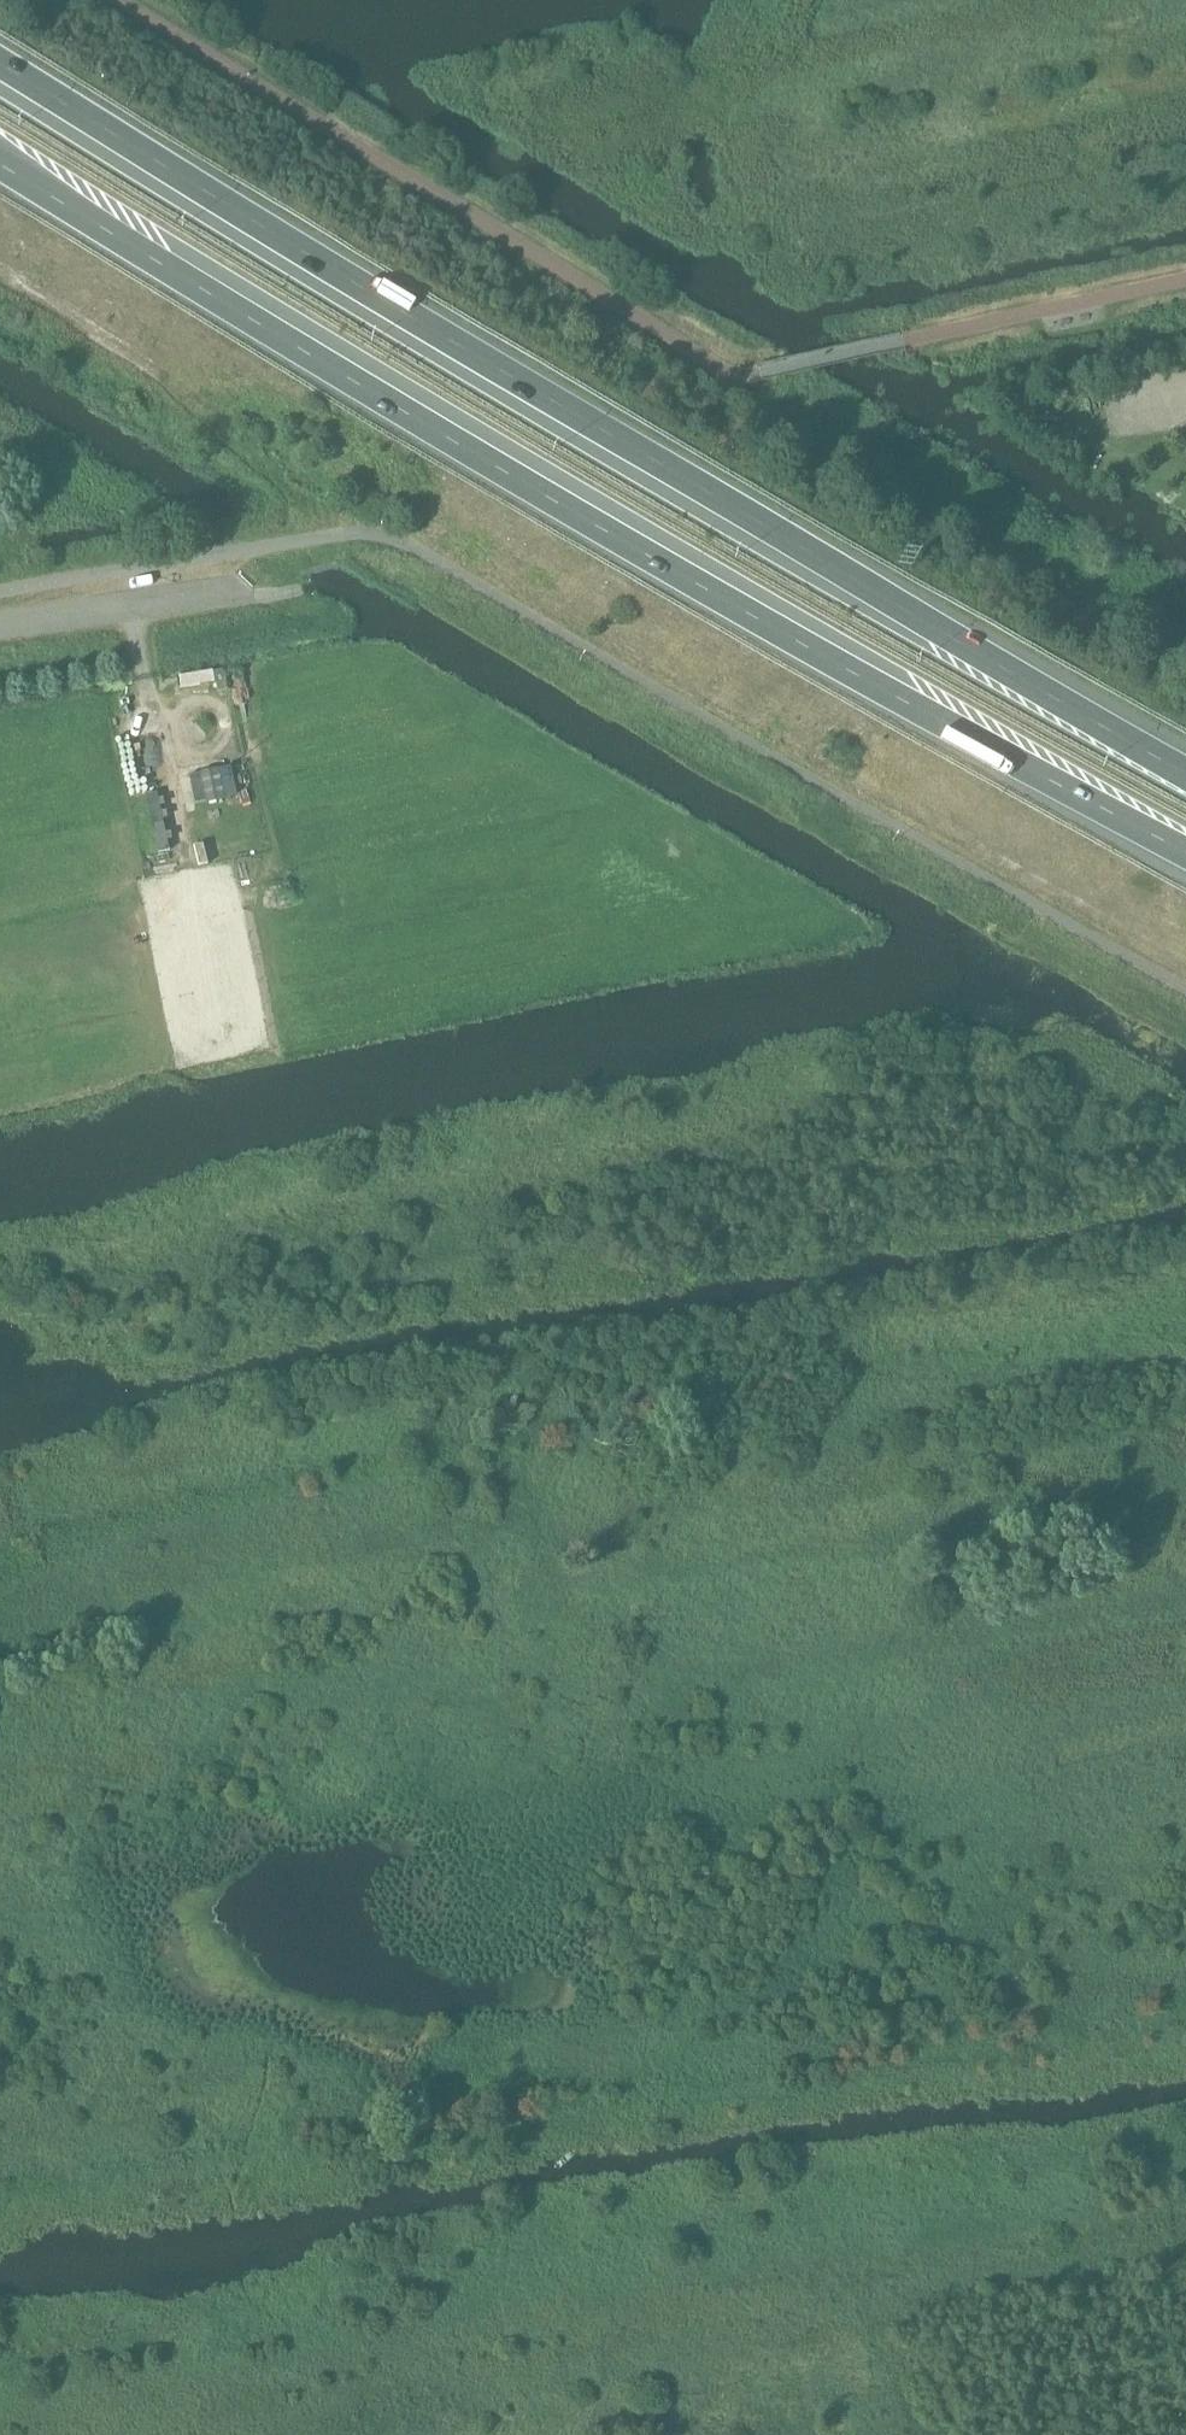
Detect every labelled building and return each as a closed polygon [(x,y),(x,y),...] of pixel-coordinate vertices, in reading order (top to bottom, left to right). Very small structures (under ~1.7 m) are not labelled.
[(193,770),(196,800),(238,795),(235,765),(193,770)] [(156,847),(169,846),(165,792),(153,793),(156,847)]
